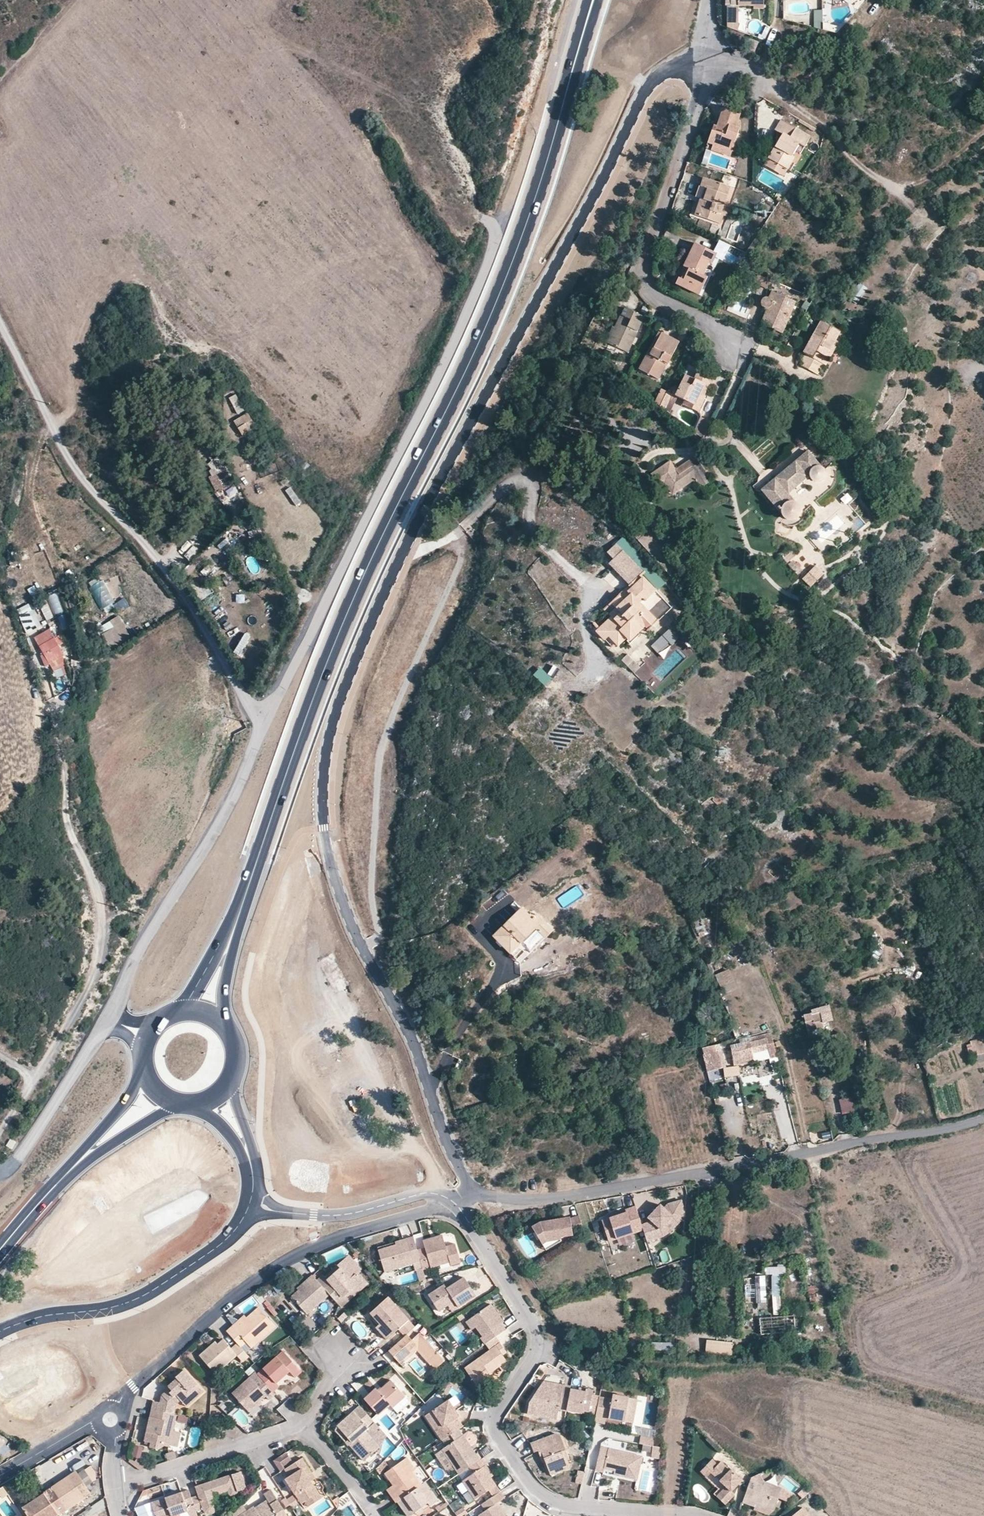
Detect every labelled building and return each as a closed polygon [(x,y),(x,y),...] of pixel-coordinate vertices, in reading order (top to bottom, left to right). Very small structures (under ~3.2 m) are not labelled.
[(814,10),(815,29),(822,29),(822,10),(814,10)] [(755,52),(759,41),(750,38),(746,48),(755,52)] [(713,145),(732,152),(740,128),(736,127),(741,113),(723,108),(717,125),(715,131),(712,130),(707,143),(713,145)] [(782,134),(769,159),(788,169),(795,157),(792,155),(799,143),(805,146),(810,137),(781,120),(775,130),(782,134)] [(730,157),(732,152),(713,145),(712,150),(730,157)] [(788,169),(769,159),(765,165),(784,176),(788,169)] [(691,213),(714,221),(717,212),(721,213),(724,205),(730,186),(703,177),(691,213)] [(717,212),(714,221),(721,223),(723,216),(727,217),(730,207),(724,205),(721,213),(717,212)] [(695,243),(686,261),(692,264),(684,279),(681,278),(679,277),(676,284),(699,295),(707,277),(703,275),(709,261),(712,262),(716,253),(695,243)] [(692,264),(686,261),(684,266),(686,267),(681,278),(684,279),(692,264)] [(771,280),(758,275),(755,283),(767,288),(771,280)] [(772,311),(765,326),(783,333),(796,302),(772,292),(770,298),(765,298),(763,300),(762,304),(763,307),(767,309),(772,311)] [(658,311),(652,307),(648,318),(654,321),(658,311)] [(616,327),(609,344),(628,352),(644,316),(624,308),(616,327)] [(761,324),(765,326),(772,311),(767,309),(761,324)] [(826,365),(830,359),(826,357),(836,340),(841,331),(821,320),(803,352),(806,354),(801,364),(817,374),(823,364),(826,365)] [(606,342),(609,344),(616,327),(613,326),(606,342)] [(683,341),(689,329),(684,327),(678,339),(683,341)] [(647,353),(648,353),(652,355),(663,334),(659,332),(647,353)] [(669,363),(677,347),(670,343),(672,339),(663,334),(652,355),(648,353),(640,369),(658,378),(666,362),(669,363)] [(792,337),(787,344),(792,347),(796,339),(792,337)] [(670,343),(677,347),(679,342),(672,339),(670,343)] [(826,357),(830,359),(839,342),(836,340),(826,357)] [(675,387),(672,393),(673,394),(687,401),(701,408),(705,396),(704,396),(700,394),(706,384),(709,386),(711,386),(714,379),(698,371),(694,378),(686,374),(679,389),(675,387)] [(704,396),(709,386),(706,384),(700,394),(704,396)] [(662,389),(655,402),(660,406),(667,391),(662,389)] [(667,391),(660,406),(666,410),(673,394),(672,393),(667,391)] [(746,402),(749,395),(744,393),(741,399),(746,402)] [(244,411),(235,396),(229,399),(238,415),(244,411)] [(701,408),(687,401),(685,405),(698,411),(701,408)] [(256,428),(247,414),(234,422),(242,436),(256,428)] [(694,432),(703,439),(711,422),(702,418),(694,432)] [(824,470),(808,452),(763,490),(785,517),(790,519),(794,519),(798,515),(799,509),(798,506),(787,493),(810,474),(814,479),(819,480),(823,478),(825,474),(824,470)] [(676,468),(670,460),(651,473),(660,485),(677,473),(679,475),(684,471),(689,478),(692,476),(695,479),(700,487),(712,479),(699,461),(698,462),(695,457),(676,468)] [(232,487),(217,458),(207,464),(210,469),(208,470),(211,476),(209,476),(219,494),(232,487)] [(718,492),(712,483),(703,490),(709,498),(718,492)] [(262,535),(260,529),(248,533),(251,538),(262,535)] [(664,546),(651,531),(640,540),(654,556),(664,546)] [(608,552),(614,559),(623,551),(617,544),(608,552)] [(614,559),(610,564),(631,586),(641,577),(645,573),(623,551),(614,559)] [(790,560),(796,555),(792,551),(787,556),(790,560)] [(794,559),(788,565),(798,575),(803,570),(794,559)] [(811,588),(825,574),(816,566),(802,579),(811,588)] [(103,577),(91,581),(99,609),(112,605),(103,577)] [(613,604),(616,607),(621,612),(615,619),(613,616),(598,630),(606,638),(610,635),(619,644),(627,637),(630,640),(645,626),(649,629),(671,608),(641,577),(631,586),(613,604)] [(202,588),(206,596),(214,593),(211,584),(202,588)] [(47,596),(55,615),(64,612),(57,592),(47,596)] [(40,607),(36,600),(30,604),(34,610),(40,607)] [(117,610),(128,607),(126,600),(115,603),(117,610)] [(48,604),(42,607),(47,619),(53,617),(48,604)] [(27,605),(17,611),(29,633),(39,627),(27,605)] [(621,612),(616,607),(610,613),(613,616),(615,619),(621,612)] [(106,633),(104,634),(110,644),(128,633),(119,616),(102,626),(106,633)] [(42,645),(58,636),(53,628),(38,636),(42,645)] [(670,630),(652,646),(658,653),(670,643),(672,645),(678,639),(670,630)] [(245,632),(235,653),(241,656),(251,635),(245,632)] [(42,645),(50,659),(62,653),(59,646),(63,644),(59,636),(58,636),(42,645)] [(750,650),(757,655),(765,648),(760,643),(750,650)] [(62,653),(50,659),(52,662),(64,656),(62,653)] [(630,654),(623,658),(633,673),(639,669),(630,654)] [(539,932),(545,937),(545,938),(554,929),(538,914),(537,916),(533,912),(530,915),(522,907),(494,936),(515,956),(534,937),(539,932)] [(708,933),(702,919),(694,922),(700,936),(708,933)] [(721,968),(714,949),(706,953),(714,972),(721,968)] [(723,993),(738,989),(731,969),(717,974),(723,993)] [(816,1029),(825,1027),(821,1015),(825,1014),(824,1011),(820,1012),(819,1008),(811,1010),(813,1013),(805,1015),(810,1031),(816,1029)] [(828,1035),(825,1027),(816,1029),(818,1038),(828,1035)] [(770,1056),(777,1054),(772,1032),(750,1037),(753,1053),(768,1049),(770,1056)] [(753,1053),(750,1037),(730,1042),(736,1065),(755,1061),(753,1053)] [(983,1053),(983,1050),(982,1043),(972,1046),(970,1043),(967,1044),(970,1057),(983,1053)] [(720,1044),(703,1049),(705,1055),(703,1055),(708,1071),(727,1066),(720,1044)] [(970,1057),(973,1064),(983,1061),(983,1053),(970,1057)] [(755,1065),(741,1070),(747,1086),(761,1081),(755,1065)] [(739,1067),(724,1068),(725,1076),(740,1075),(739,1067)] [(841,1098),(841,1112),(854,1113),(854,1099),(841,1098)] [(651,1220),(642,1223),(643,1227),(648,1240),(664,1234),(662,1229),(673,1216),(679,1221),(685,1214),(681,1198),(667,1202),(664,1207),(660,1204),(653,1216),(657,1219),(655,1222),(651,1220)] [(626,1210),(601,1219),(609,1240),(643,1227),(642,1223),(634,1204),(625,1207),(626,1210)] [(583,1227),(578,1213),(569,1216),(569,1215),(549,1218),(549,1221),(544,1222),(544,1219),(539,1220),(531,1225),(542,1241),(546,1239),(560,1236),(560,1234),(572,1232),(572,1231),(583,1227)] [(679,1221),(673,1216),(662,1229),(664,1234),(671,1231),(679,1221)] [(414,1237),(413,1234),(405,1236),(406,1239),(396,1243),(378,1248),(385,1269),(397,1266),(413,1261),(421,1259),(418,1251),(414,1237)] [(425,1249),(418,1251),(421,1259),(424,1270),(432,1268),(431,1265),(449,1259),(450,1263),(452,1266),(461,1263),(456,1245),(447,1247),(443,1235),(434,1238),(435,1241),(424,1244),(425,1249)] [(546,1239),(542,1241),(546,1248),(561,1238),(560,1236),(546,1239)] [(431,1265),(432,1268),(450,1263),(449,1259),(431,1265)] [(317,1280),(330,1294),(334,1299),(341,1293),(344,1296),(354,1287),(357,1290),(364,1283),(356,1274),(357,1272),(348,1261),(341,1269),(328,1279),(325,1276),(323,1274),(317,1280)] [(413,1261),(397,1266),(400,1273),(415,1269),(413,1261)] [(328,1279),(341,1269),(338,1265),(325,1276),(328,1279)] [(782,1314),(780,1266),(765,1267),(765,1276),(756,1276),(756,1284),(746,1285),(747,1297),(757,1297),(757,1308),(771,1308),(771,1314),(782,1314)] [(450,1288),(461,1276),(456,1271),(444,1283),(450,1288)] [(317,1280),(312,1274),(296,1288),(298,1290),(292,1296),(307,1314),(330,1294),(317,1280)] [(439,1312),(448,1305),(454,1302),(458,1308),(475,1297),(464,1279),(447,1290),(444,1286),(429,1297),(439,1312)] [(407,1334),(415,1326),(389,1297),(370,1313),(379,1324),(375,1328),(386,1340),(398,1330),(404,1337),(407,1334)] [(454,1302),(448,1305),(453,1312),(458,1308),(454,1302)] [(480,1339),(484,1346),(496,1337),(501,1333),(496,1327),(500,1324),(504,1322),(490,1303),(465,1322),(471,1331),(475,1328),(481,1338),(480,1339)] [(232,1326),(227,1331),(237,1342),(241,1347),(247,1342),(252,1348),(275,1326),(258,1307),(235,1328),(232,1326)] [(760,1318),(761,1335),(796,1333),(795,1316),(760,1318)] [(474,1343),(480,1339),(481,1338),(475,1328),(471,1331),(467,1333),(474,1343)] [(404,1337),(388,1351),(401,1364),(417,1351),(435,1369),(445,1361),(420,1333),(412,1340),(407,1334),(404,1337)] [(496,1337),(484,1346),(489,1352),(467,1367),(482,1389),(496,1379),(491,1372),(507,1360),(503,1355),(507,1352),(496,1337)] [(241,1347),(237,1342),(231,1347),(223,1339),(218,1344),(215,1342),(200,1356),(217,1374),(237,1355),(244,1362),(250,1356),(241,1347)] [(706,1340),(705,1353),(732,1355),(732,1342),(706,1340)] [(284,1351),(259,1374),(259,1375),(265,1382),(273,1390),(279,1384),(277,1382),(290,1370),(296,1377),(302,1371),(284,1351)] [(603,1374),(604,1366),(594,1365),(593,1372),(603,1374)] [(168,1386),(170,1388),(181,1400),(190,1391),(196,1398),(203,1392),(184,1370),(176,1377),(177,1378),(168,1386)] [(265,1382),(259,1375),(253,1381),(251,1379),(234,1394),(249,1410),(266,1396),(270,1399),(276,1393),(273,1390),(265,1382)] [(379,1391),(376,1388),(364,1398),(378,1415),(390,1404),(393,1407),(405,1396),(391,1380),(379,1391)] [(570,1388),(570,1387),(552,1383),(550,1389),(538,1386),(530,1399),(527,1412),(557,1418),(559,1408),(566,1409),(570,1388)] [(170,1388),(162,1394),(167,1401),(177,1403),(181,1400),(170,1388)] [(578,1390),(570,1388),(566,1409),(581,1412),(581,1409),(588,1410),(592,1390),(585,1388),(585,1391),(578,1390)] [(190,1391),(181,1400),(187,1407),(196,1398),(190,1391)] [(153,1401),(151,1409),(175,1414),(177,1403),(167,1401),(162,1394),(160,1402),(153,1401)] [(611,1398),(599,1396),(594,1420),(605,1423),(606,1417),(632,1421),(636,1398),(617,1394),(616,1399),(611,1398)] [(459,1429),(466,1425),(460,1416),(457,1411),(460,1409),(453,1399),(432,1413),(438,1423),(433,1426),(443,1440),(451,1435),(459,1429)] [(288,1401),(278,1409),(287,1420),(297,1413),(288,1401)] [(366,1431),(375,1422),(360,1405),(337,1426),(352,1442),(353,1442),(354,1441),(369,1457),(380,1447),(366,1431)] [(170,1447),(177,1415),(175,1414),(151,1409),(144,1441),(150,1442),(150,1447),(158,1449),(165,1446),(170,1447)] [(427,1416),(433,1426),(438,1423),(432,1413),(427,1416)] [(387,1435),(375,1422),(366,1431),(380,1447),(387,1435)] [(174,1429),(171,1444),(178,1446),(181,1431),(174,1429)] [(464,1435),(459,1429),(451,1435),(455,1441),(464,1435)] [(535,1452),(538,1451),(541,1450),(545,1462),(550,1474),(569,1468),(569,1467),(564,1453),(568,1452),(562,1436),(557,1434),(531,1443),(535,1452)] [(443,1440),(438,1443),(443,1450),(449,1459),(459,1474),(469,1468),(480,1460),(475,1453),(472,1456),(468,1451),(471,1447),(464,1435),(455,1441),(451,1435),(443,1440)] [(653,1446),(654,1438),(642,1436),(640,1444),(653,1446)] [(364,1461),(369,1457),(354,1441),(353,1442),(352,1442),(349,1445),(364,1461)] [(132,1455),(140,1459),(145,1449),(136,1445),(132,1455)] [(600,1446),(595,1469),(603,1471),(604,1467),(614,1469),(621,1470),(620,1475),(636,1478),(642,1455),(600,1446)] [(660,1447),(653,1446),(652,1455),(659,1456),(660,1447)] [(449,1459),(443,1450),(437,1454),(443,1463),(449,1459)] [(274,1461),(281,1472),(285,1470),(294,1464),(287,1453),(274,1461)] [(302,1503),(305,1501),(318,1493),(307,1476),(313,1472),(303,1457),(294,1464),(285,1470),(289,1478),(287,1479),(295,1493),(298,1497),(302,1503)] [(386,1490),(395,1504),(397,1502),(422,1484),(413,1471),(416,1469),(408,1457),(385,1473),(393,1485),(386,1490)] [(488,1465),(483,1458),(480,1460),(469,1468),(473,1474),(463,1481),(475,1500),(490,1490),(496,1486),(490,1478),(484,1468),(486,1466),(488,1465)] [(720,1465),(715,1460),(703,1471),(708,1477),(717,1468),(723,1474),(718,1478),(727,1487),(717,1497),(725,1505),(735,1495),(732,1492),(743,1481),(733,1470),(732,1471),(723,1462),(720,1465)] [(493,1476),(486,1466),(484,1468),(490,1478),(493,1476)] [(575,1481),(581,1483),(584,1471),(578,1469),(575,1481)] [(83,1482),(89,1479),(85,1470),(79,1472),(83,1482)] [(29,1515),(58,1515),(91,1493),(76,1471),(23,1507),(29,1515)] [(194,1505),(196,1511),(203,1509),(206,1512),(210,1514),(213,1514),(216,1512),(217,1510),(218,1507),(217,1503),(214,1496),(228,1491),(230,1494),(233,1496),(235,1496),(237,1494),(237,1490),(246,1488),(240,1471),(195,1486),(198,1495),(191,1497),(194,1505)] [(793,1494),(782,1488),(764,1482),(760,1473),(749,1482),(746,1491),(741,1503),(749,1505),(749,1503),(752,1504),(774,1511),(779,1496),(787,1499),(793,1494)] [(425,1482),(422,1484),(397,1502),(407,1515),(408,1515),(428,1502),(430,1505),(437,1500),(425,1482)] [(490,1490),(493,1496),(499,1492),(496,1486),(490,1490)] [(272,1489),(264,1494),(267,1499),(255,1507),(254,1506),(239,1515),(288,1515),(272,1489)] [(189,1490),(151,1502),(156,1515),(179,1515),(178,1515),(186,1512),(188,1515),(193,1515),(197,1515),(196,1511),(194,1505),(191,1497),(189,1490)] [(480,1505),(485,1511),(478,1515),(504,1515),(497,1504),(504,1499),(499,1492),(493,1496),(480,1505)] [(298,1497),(295,1493),(286,1499),(289,1503),(298,1497)] [(318,1493),(305,1501),(309,1506),(321,1498),(318,1493)] [(454,1513),(456,1515),(463,1515),(467,1513),(463,1508),(454,1513)]
